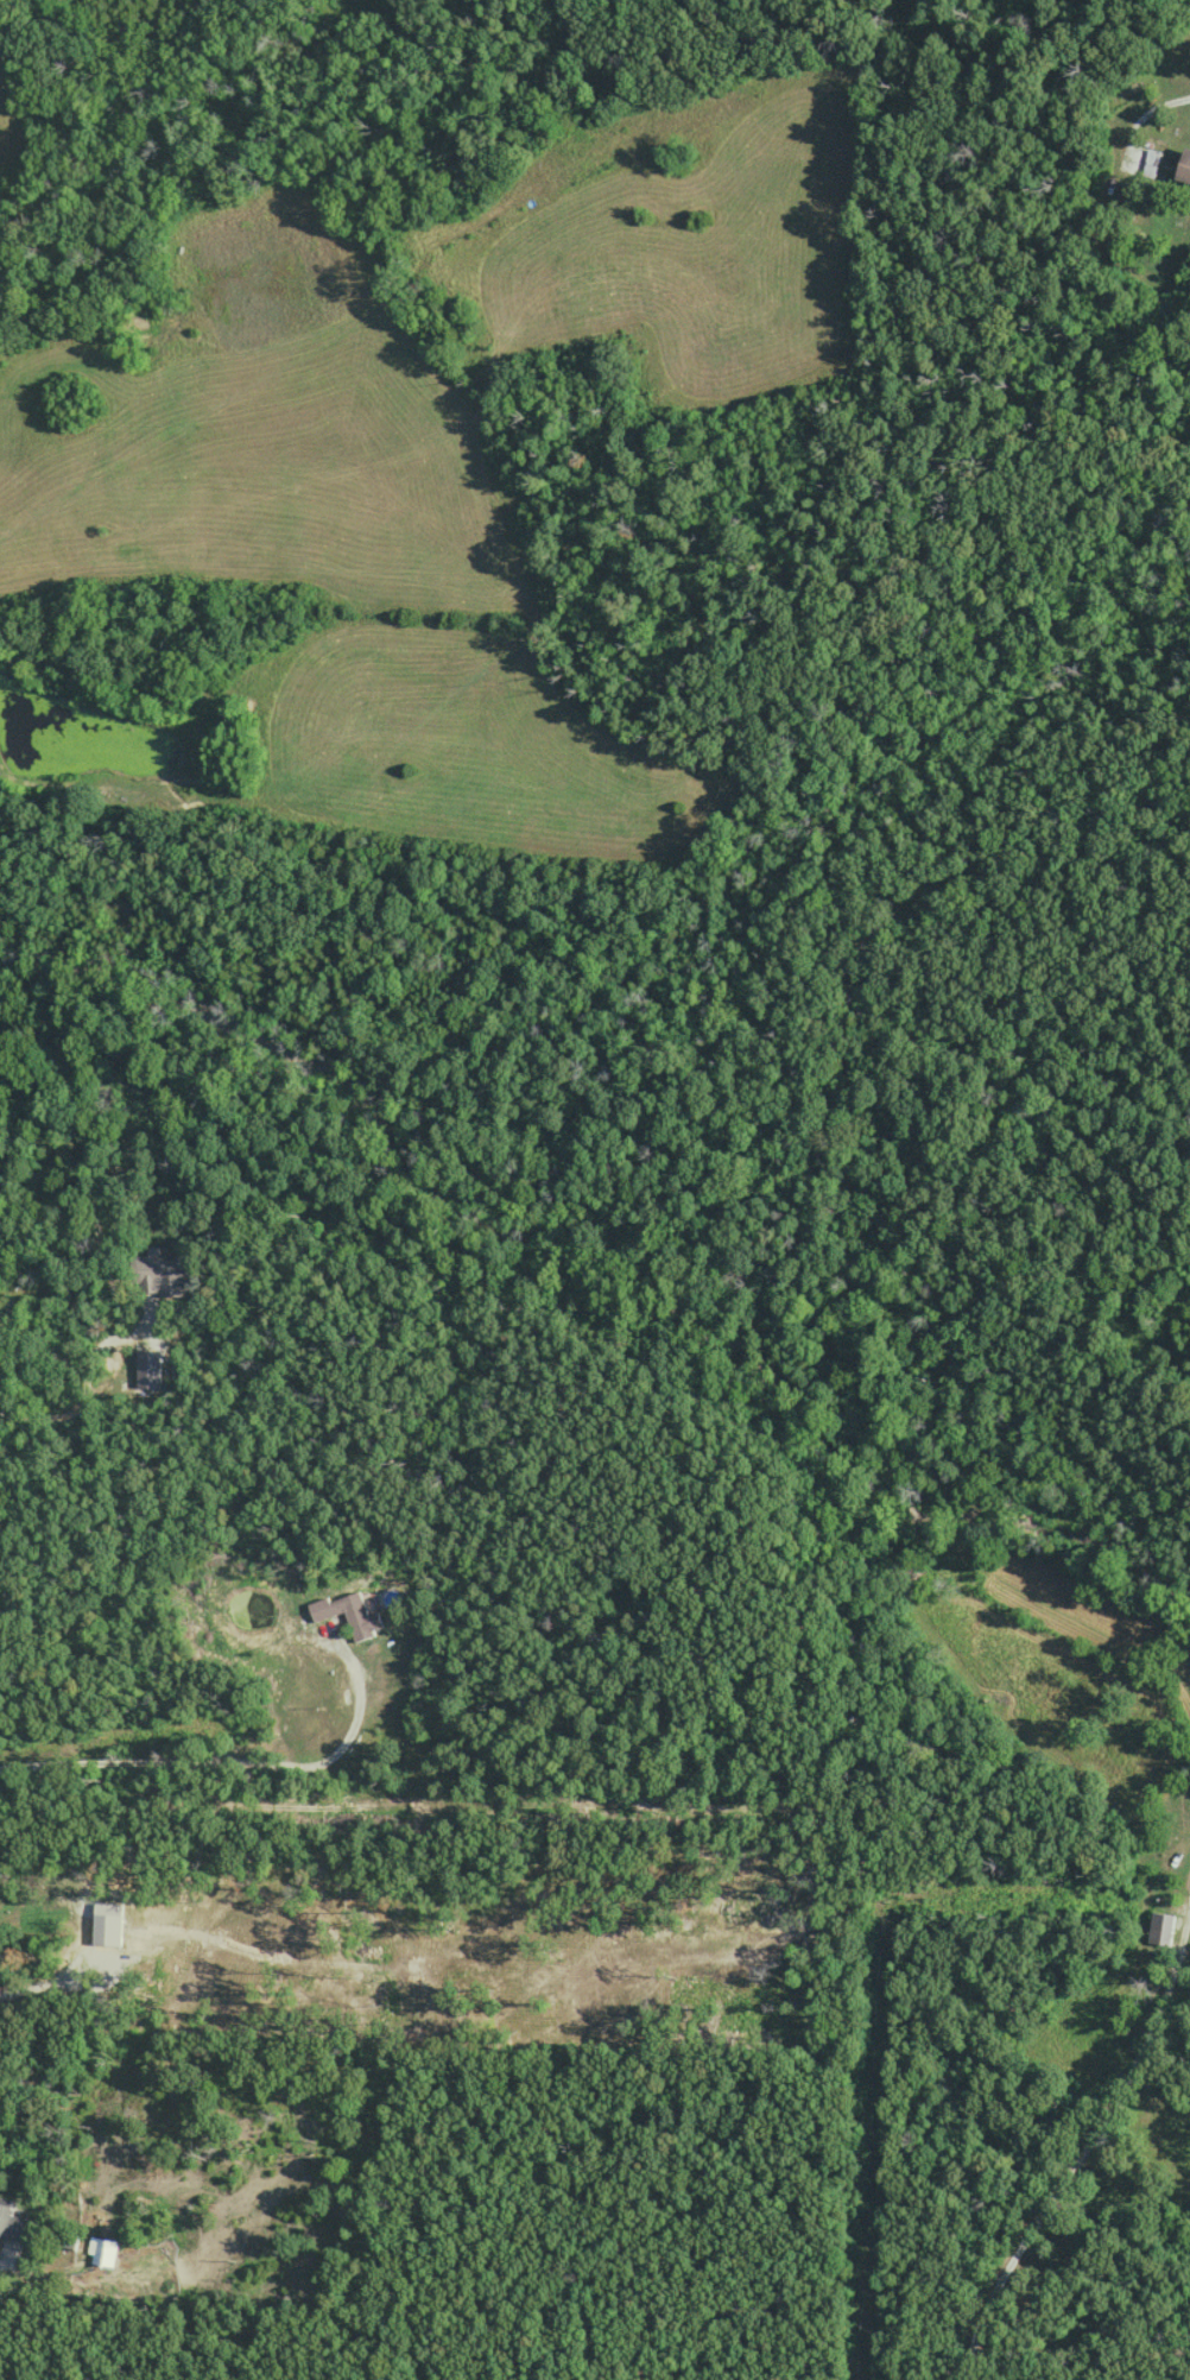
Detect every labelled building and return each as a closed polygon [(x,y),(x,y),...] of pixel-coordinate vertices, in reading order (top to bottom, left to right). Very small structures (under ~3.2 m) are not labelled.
[(1184,146),(1174,180),(1189,185),(1189,148),(1184,146)] [(1161,151),(1148,147),(1139,176),(1152,180),(1161,151)] [(131,1255),(132,1295),(187,1293),(186,1253),(160,1254),(160,1246),(150,1247),(150,1255),(131,1255)] [(313,1621),(345,1612),(354,1641),(384,1631),(379,1612),(367,1615),(359,1590),(308,1605),(313,1621)] [(17,2200),(0,2197),(0,2238),(23,2243),(28,2218),(14,2215),(17,2200)] [(121,2265),(118,2238),(90,2241),(93,2269),(121,2265)]
